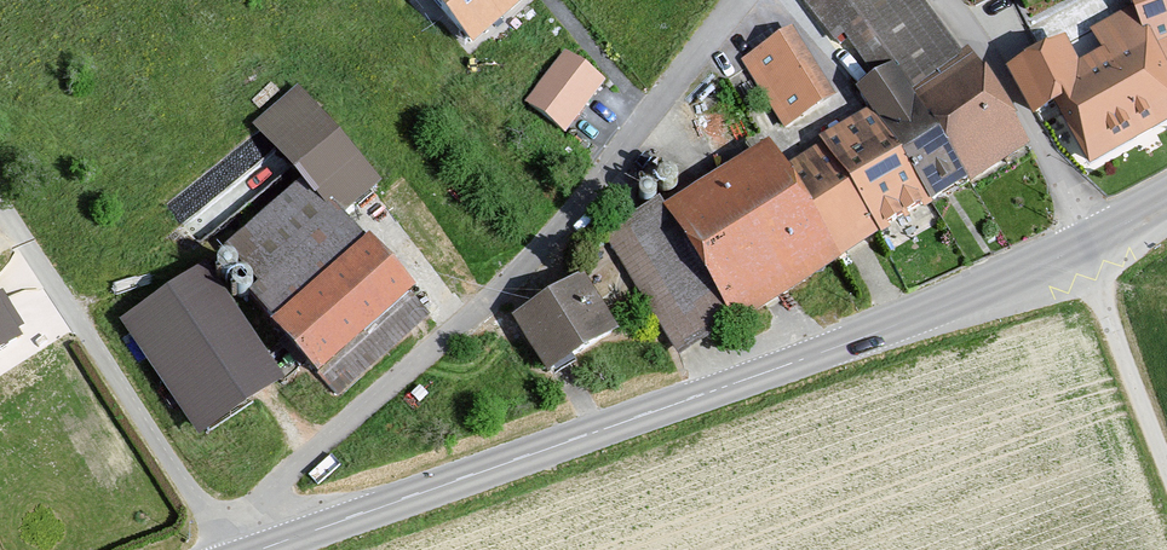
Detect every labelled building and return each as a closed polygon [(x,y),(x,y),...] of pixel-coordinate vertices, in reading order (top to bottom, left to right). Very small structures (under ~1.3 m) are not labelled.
[(512,0),(439,0),(471,36),(512,0)] [(878,48),(844,0),(803,0),(837,47),(845,42),(858,62),(878,48)] [(922,0),(854,0),(852,1),(849,3),(897,68),(914,91),(965,59),(922,0)] [(1140,5),(1095,28),(1111,55),(1084,71),(1067,38),(1015,65),(1037,103),(1059,91),(1094,153),(1166,114),(1166,0),(1137,0),(1140,5)] [(777,119),(785,115),(792,126),(835,100),(794,30),(742,61),(777,119)] [(600,79),(567,54),(532,99),(566,124),(600,79)] [(973,188),(1032,152),(972,55),(965,59),(914,91),(970,182),(973,188)] [(870,112),(929,207),(970,182),(914,91),(897,68),(857,93),(870,112)] [(382,186),(299,88),(255,125),(299,185),(343,217),(382,186)] [(824,149),(880,237),(929,207),(870,112),(821,142),(824,149)] [(734,329),(841,262),(785,174),(769,148),(667,213),(734,329)] [(785,174),(841,262),(880,237),(824,149),(785,174)] [(317,385),(331,375),(347,393),(433,316),(369,244),(367,247),(343,217),(299,185),(220,252),(317,385)] [(658,199),(602,231),(678,361),(734,329),(667,213),(658,199)] [(121,325),(200,443),(287,385),(207,267),(121,325)] [(548,380),(621,338),(586,277),(513,318),(548,380)] [(0,303),(0,360),(26,343),(0,303)]
